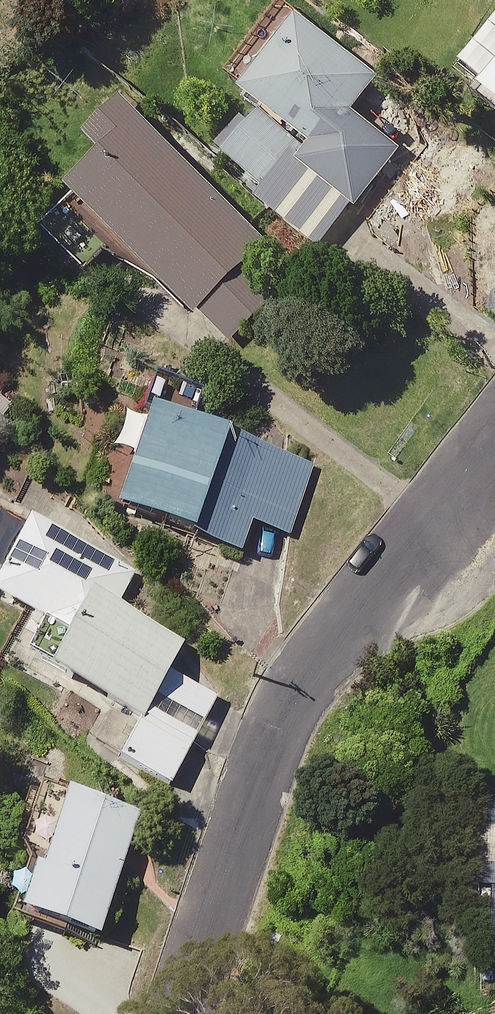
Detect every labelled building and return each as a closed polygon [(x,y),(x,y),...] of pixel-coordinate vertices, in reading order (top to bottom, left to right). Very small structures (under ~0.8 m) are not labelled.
[(382,81),(300,22),(242,100),(313,152),(305,163),(301,169),(355,208),(360,212),(405,151),(357,115),(382,81)] [(484,99),(494,107),(494,85),(484,99)] [(272,244),(128,103),(89,144),(104,159),(70,193),(198,319),(272,244)] [(324,252),(355,208),(301,169),(305,163),(296,158),(261,205),(324,252)] [(314,468),(153,414),(119,513),(243,555),(252,527),(290,540),(314,468)] [(33,521),(0,585),(0,603),(70,640),(51,676),(144,724),(171,674),(186,644),(118,609),(137,575),(33,521)] [(221,700),(171,674),(144,724),(124,763),(174,789),(221,700)] [(22,918),(102,942),(142,814),(69,792),(44,870),(38,868),(22,918)] [(465,813),(466,894),(494,894),(494,813),(465,813)]
